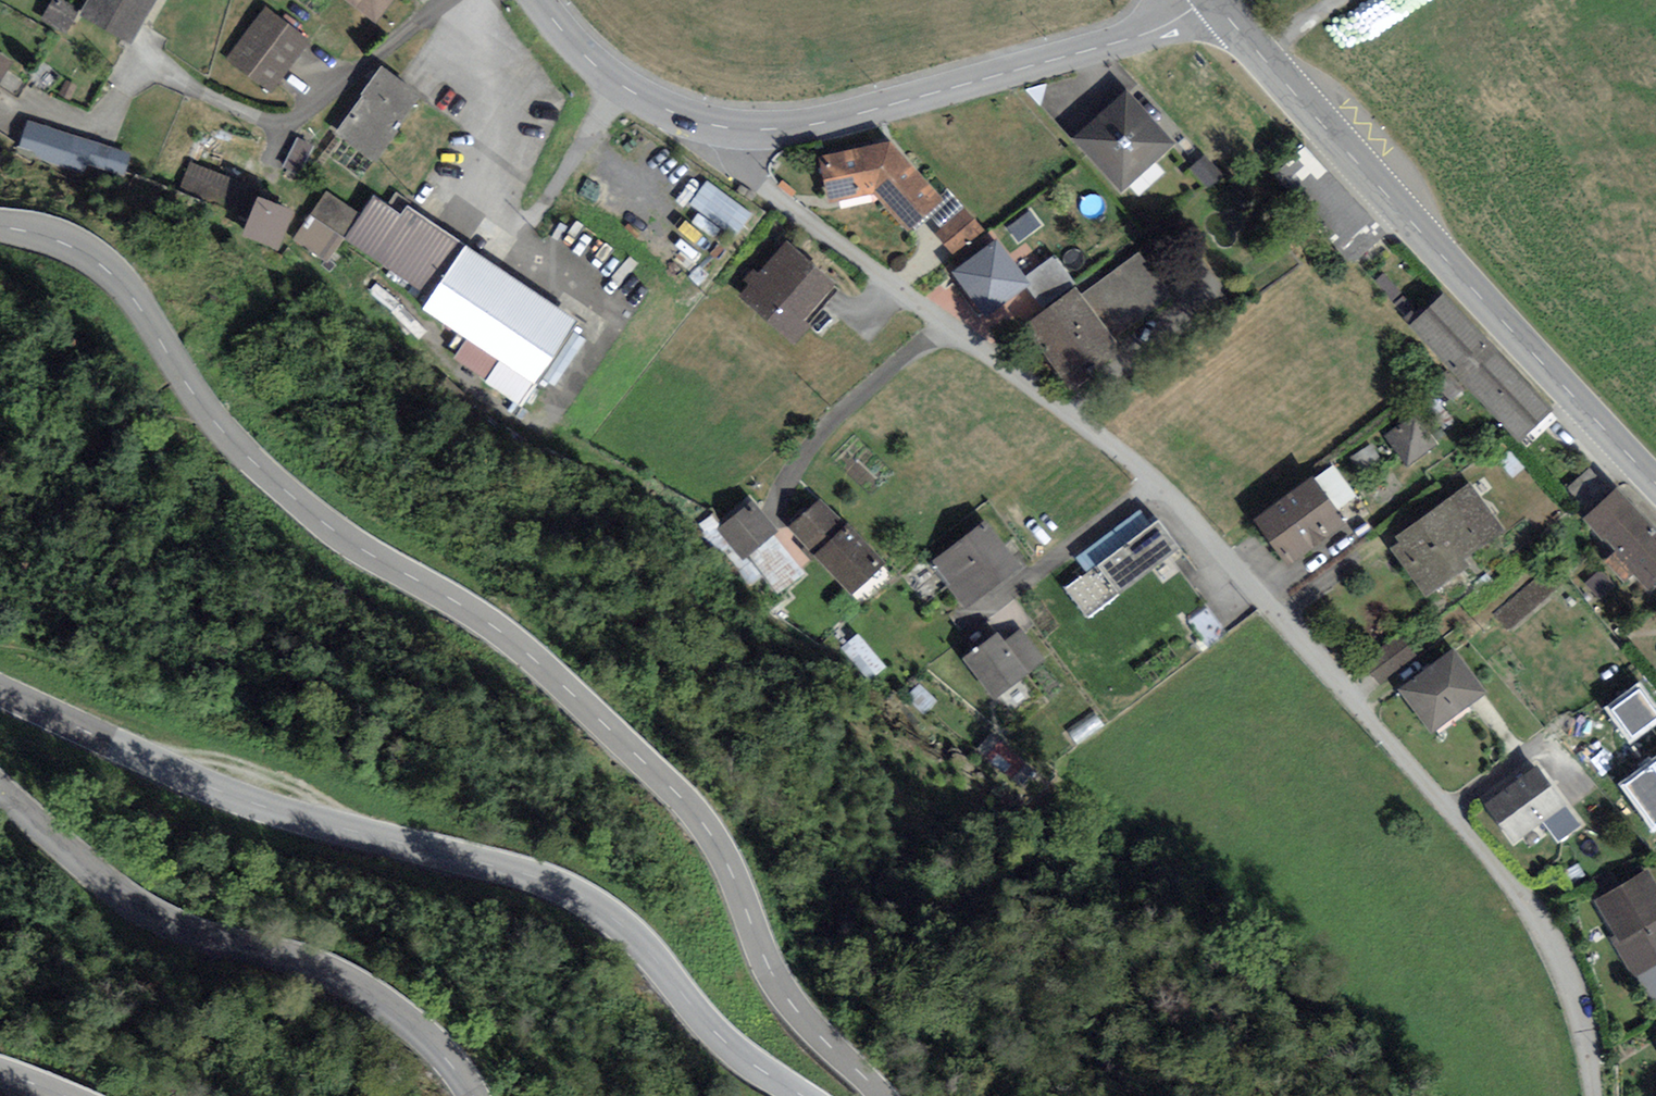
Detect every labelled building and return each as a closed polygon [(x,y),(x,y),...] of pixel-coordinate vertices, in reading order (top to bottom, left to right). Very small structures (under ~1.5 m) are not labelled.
[(63,0),(52,0),(40,20),(63,34),(79,9),(63,0)] [(79,16),(132,45),(156,0),(87,0),(79,16)] [(375,23),(394,0),(345,0),(375,23)] [(226,59),(271,94),(310,40),(264,7),(226,59)] [(0,52),(0,82),(14,61),(0,52)] [(336,137),(374,164),(418,101),(380,74),(336,137)] [(1125,90),(1072,137),(1121,192),(1174,145),(1125,90)] [(127,155),(28,121),(19,148),(81,170),(85,158),(122,171),(127,155)] [(315,147),(298,138),(283,166),(299,175),(315,147)] [(889,141),(819,157),(830,202),(874,194),(909,232),(929,214),(944,201),(939,196),(889,141)] [(1209,190),(1225,176),(1206,156),(1190,170),(1209,190)] [(1280,185),(1354,263),(1384,234),(1311,156),(1280,185)] [(231,210),(243,182),(191,161),(179,188),(231,210)] [(737,238),(753,216),(707,181),(689,204),(737,238)] [(942,228),(965,209),(947,189),(939,196),(944,201),(929,214),(942,228)] [(345,239),(361,214),(326,191),(294,240),(329,263),(345,239)] [(431,295),(464,243),(408,207),(411,203),(396,192),(387,205),(373,195),(361,214),(345,239),(431,295)] [(293,211),(258,197),(241,237),(276,251),(293,211)] [(942,228),(936,234),(953,255),(983,231),(965,209),(942,228)] [(1018,242),(1041,225),(1029,210),(1007,227),(1018,242)] [(1025,279),(996,240),(952,272),(986,317),(1025,288),(1029,284),(1025,279)] [(520,404),(577,321),(464,243),(431,295),(421,310),(467,339),(453,357),(491,379),(489,382),(520,404)] [(803,320),(834,286),(787,244),(740,296),(785,336),(796,346),(812,329),(803,320)] [(1139,252),(1080,293),(1115,342),(1174,301),(1139,252)] [(1043,312),(1076,288),(1054,257),(1025,279),(1029,284),(1025,288),(1043,312)] [(1409,324),(1419,316),(1385,274),(1375,282),(1409,324)] [(1080,293),(1076,288),(1043,312),(1023,326),(1068,387),(1121,349),(1115,342),(1080,293)] [(1419,316),(1409,324),(1520,444),(1556,410),(1444,292),(1419,316)] [(1384,439),(1407,467),(1438,442),(1415,413),(1384,439)] [(1334,463),(1312,479),(1336,513),(1359,496),(1334,463)] [(1254,521),(1288,568),(1346,526),(1336,513),(1312,479),(1254,521)] [(1400,543),(1390,549),(1427,598),(1469,566),(1465,561),(1505,531),(1468,485),(1395,537),(1400,543)] [(1582,519),(1615,553),(1634,575),(1649,591),(1655,585),(1655,532),(1616,488),(1582,519)] [(882,564),(822,500),(791,528),(852,593),(882,564)] [(777,532),(751,502),(718,531),(744,560),(777,532)] [(1086,573),(1151,524),(1140,509),(1074,557),(1086,573)] [(1086,573),(1065,588),(1087,617),(1179,549),(1158,519),(1151,524),(1086,573)] [(1021,567),(986,521),(930,562),(965,609),(1021,567)] [(1624,584),(1634,575),(1615,553),(1605,562),(1624,584)] [(1511,633),(1564,585),(1547,566),(1494,614),(1511,633)] [(1005,641),(1030,672),(1045,660),(1020,629),(1005,641)] [(994,700),(1030,672),(1005,641),(998,631),(962,659),(994,700)] [(847,648),(873,678),(890,664),(864,634),(847,648)] [(1364,664),(1379,685),(1415,658),(1399,638),(1364,664)] [(1453,650),(1400,690),(1433,734),(1486,693),(1453,650)] [(1655,727),(1655,712),(1640,690),(1611,712),(1634,743),(1655,727)] [(1654,833),(1655,832),(1655,759),(1619,785),(1654,833)] [(1536,768),(1486,806),(1515,844),(1545,821),(1565,806),(1536,768)] [(1580,825),(1565,806),(1545,821),(1560,840),(1580,825)] [(1593,900),(1614,936),(1610,938),(1633,978),(1655,965),(1655,886),(1647,870),(1593,900)]
